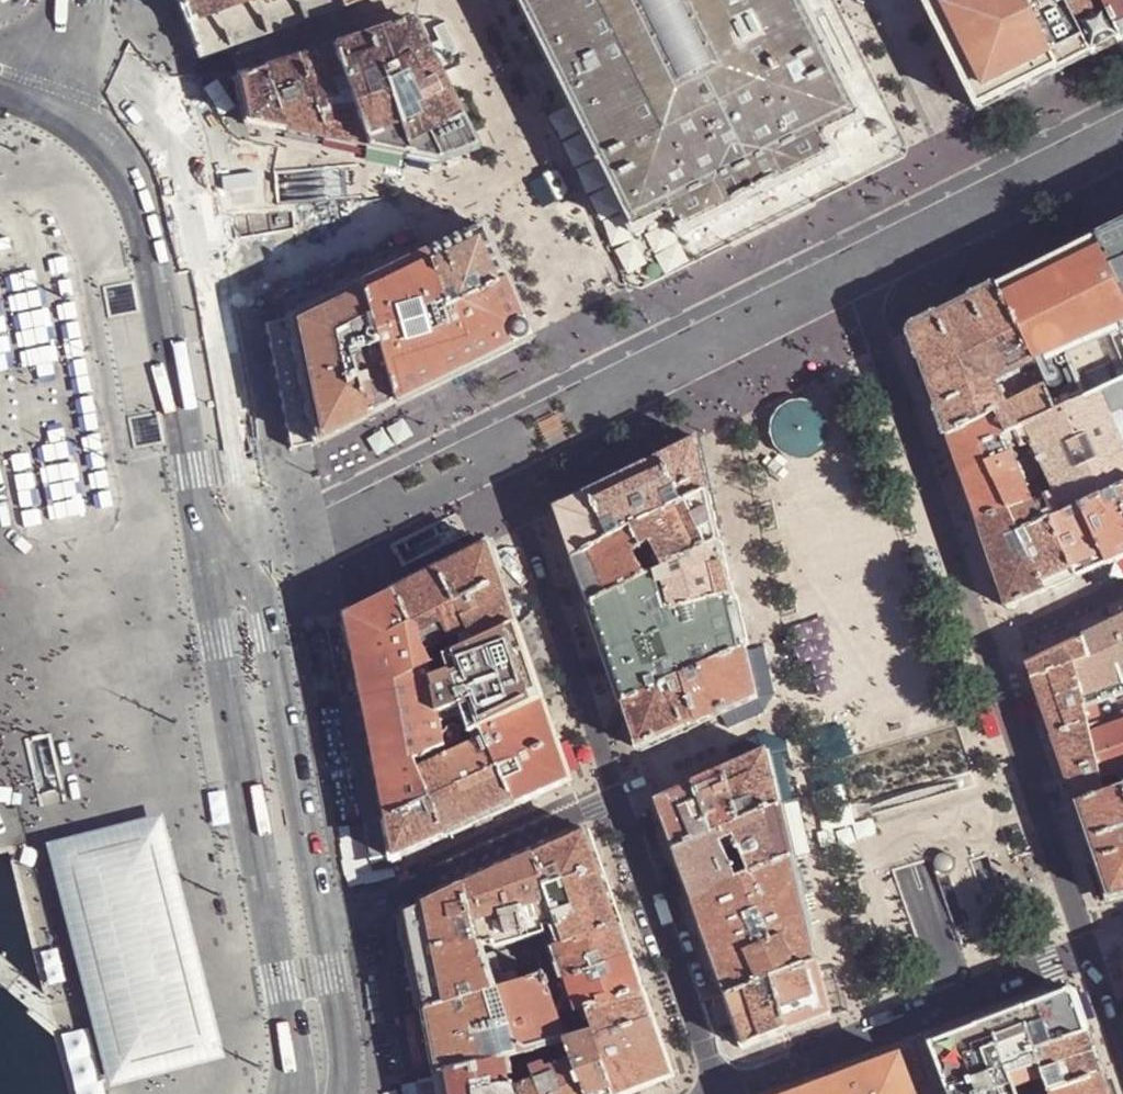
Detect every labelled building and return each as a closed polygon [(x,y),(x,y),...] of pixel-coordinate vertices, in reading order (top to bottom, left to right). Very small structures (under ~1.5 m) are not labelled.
[(185,22),(217,11),(229,47),(239,44),(345,7),(342,0),(178,0),(185,22)] [(601,160),(599,161),(602,168),(604,167),(635,227),(632,228),(636,235),(643,232),(642,230),(647,227),(649,231),(666,223),(663,219),(671,215),(682,237),(692,232),(692,231),(761,196),(828,163),(828,164),(839,159),(827,137),(835,133),(838,137),(853,129),(851,125),(856,122),(857,124),(864,121),(861,114),(859,115),(828,53),(830,52),(827,45),(825,46),(802,0),(521,0),(601,160)] [(925,2),(979,111),(1000,101),(1030,85),(997,22),(1027,8),(1036,3),(1034,0),(930,0),(925,2)] [(1091,55),(1061,0),(1043,0),(1036,3),(1027,8),(1061,70),(1078,62),(1091,55)] [(1122,40),(1101,0),(1061,0),(1091,55),(1107,47),(1122,40)] [(1122,40),(1122,39),(1122,0),(1101,0),(1122,40)] [(997,22),(1030,85),(1048,77),(1061,70),(1027,8),(997,22)] [(215,52),(229,47),(217,11),(185,22),(198,58),(215,52)] [(433,160),(472,146),(408,19),(387,27),(364,35),(404,154),(433,160)] [(381,150),(404,154),(364,35),(347,41),(330,47),(363,146),(381,150)] [(337,141),(363,146),(330,47),(314,52),(295,59),(321,138),(337,141)] [(281,130),(321,138),(295,59),(290,61),(273,67),(261,71),(281,130)] [(246,124),(281,130),(261,71),(247,76),(237,80),(240,95),(244,111),(246,124)] [(550,170),(542,174),(556,202),(565,198),(569,191),(559,171),(550,170)] [(437,309),(502,279),(478,224),(458,234),(449,238),(419,253),(437,309)] [(1095,241),(1122,302),(1122,227),(1095,241)] [(1095,241),(1040,268),(997,289),(1032,368),(1122,329),(1122,302),(1095,241)] [(461,369),(527,336),(509,294),(502,279),(437,309),(419,253),(355,285),(373,344),(392,404),(417,391),(461,369)] [(342,429),(362,419),(342,355),(373,344),(355,285),(286,319),(292,347),(312,444),(342,429)] [(1032,368),(997,289),(910,333),(929,388),(946,439),(1007,412),(1008,411),(1005,405),(997,384),(1032,368)] [(292,347),(286,319),(265,323),(290,448),(312,444),(292,347)] [(1032,368),(1041,388),(1053,415),(1098,394),(1122,383),(1122,329),(1032,368)] [(379,411),(392,404),(373,344),(342,355),(362,419),(379,411)] [(1041,388),(1032,368),(997,384),(1005,405),(1041,388)] [(1098,394),(1104,410),(1122,402),(1122,383),(1098,394)] [(1053,415),(1041,388),(1005,405),(1008,411),(1007,412),(1015,432),(1025,428),(1053,415)] [(1098,394),(1053,415),(1025,428),(1031,444),(1052,495),(1061,517),(1068,514),(1083,508),(1115,493),(1122,489),(1122,457),(1104,410),(1098,394)] [(817,445),(822,437),(825,428),(824,419),(820,410),(813,403),(805,399),(796,397),(786,399),(778,403),(771,410),(767,419),(767,429),(769,438),(775,446),(782,452),(792,455),(801,455),(810,451),(817,445)] [(1104,410),(1122,457),(1122,402),(1104,410)] [(976,523),(1029,499),(1013,459),(1024,454),(1021,448),(1015,432),(1007,412),(946,439),(962,481),(976,523)] [(1031,444),(1025,428),(1015,432),(1021,448),(1031,444)] [(711,496),(697,440),(665,456),(627,475),(589,494),(556,511),(573,562),(711,496)] [(1052,495),(1031,444),(1021,448),(1024,454),(1042,499),(1052,495)] [(1042,499),(1024,454),(1013,459),(1029,499),(1032,504),(1043,500),(1042,499)] [(1115,493),(1122,513),(1122,489),(1115,493)] [(1115,493),(1083,508),(1086,516),(1107,565),(1122,558),(1122,513),(1115,493)] [(1061,517),(1052,495),(1042,499),(1043,500),(1051,522),(1061,517)] [(719,531),(711,496),(573,562),(582,587),(590,609),(647,581),(635,553),(653,545),(665,572),(721,545),(718,532),(719,531)] [(1006,609),(1044,593),(1019,536),(1051,522),(1043,500),(1032,504),(1029,499),(976,523),(992,570),(1006,609)] [(1068,514),(1072,522),(1086,516),(1083,508),(1068,514)] [(1107,565),(1086,516),(1072,522),(1068,514),(1061,517),(1051,522),(1075,579),(1096,570),(1107,565)] [(1075,579),(1051,522),(1019,536),(1044,593),(1065,583),(1075,579)] [(505,591),(489,545),(464,558),(438,571),(470,635),(475,646),(517,627),(505,591)] [(665,572),(653,545),(635,553),(647,581),(656,577),(665,572)] [(726,568),(721,545),(665,572),(675,616),(733,599),(726,568)] [(470,635),(438,571),(418,581),(395,592),(424,656),(470,635)] [(656,577),(667,618),(675,616),(665,572),(656,577)] [(746,653),(733,599),(675,616),(667,618),(656,577),(647,581),(590,609),(600,639),(615,682),(623,706),(683,680),(746,653)] [(424,656),(395,592),(345,617),(362,699),(429,667),(424,656)] [(323,629),(322,629),(322,630),(374,866),(379,869),(395,862),(390,839),(387,821),(362,699),(345,617),(323,629)] [(1083,643),(1089,658),(1075,664),(1032,683),(1067,780),(1077,809),(1106,797),(1102,782),(1104,781),(1119,776),(1119,774),(1122,773),(1122,623),(1083,643)] [(429,667),(362,699),(387,821),(435,801),(423,772),(419,760),(446,747),(471,735),(485,729),(544,702),(530,663),(517,627),(475,646),(429,667)] [(475,646),(470,635),(424,656),(429,667),(475,646)] [(1089,658),(1083,643),(1052,658),(1028,670),(1032,683),(1075,664),(1089,658)] [(757,699),(746,653),(683,680),(699,726),(730,712),(757,699)] [(699,726),(683,680),(623,706),(632,731),(639,753),(672,738),(699,726)] [(549,718),(544,702),(485,729),(490,741),(502,769),(558,744),(549,718)] [(502,769),(490,741),(423,772),(435,801),(450,837),(487,821),(518,807),(502,769)] [(566,766),(558,744),(502,769),(518,807),(543,796),(571,783),(566,766)] [(778,788),(769,751),(745,762),(724,772),(741,823),(782,806),(778,788)] [(741,823),(724,772),(707,779),(695,784),(713,834),(724,830),(741,823)] [(1102,782),(1106,797),(1122,791),(1122,790),(1122,789),(1119,776),(1104,781),(1102,782)] [(713,834),(695,784),(678,792),(657,802),(665,827),(674,851),(713,834)] [(1106,797),(1077,809),(1084,828),(1100,874),(1110,903),(1122,900),(1122,791),(1106,797)] [(450,837),(435,801),(387,821),(390,839),(395,862),(427,847),(450,837)] [(788,832),(782,806),(741,823),(724,830),(729,841),(737,838),(754,875),(794,858),(788,832)] [(49,847),(111,1092),(227,1062),(164,816),(49,847)] [(702,930),(726,999),(761,986),(773,981),(820,964),(814,941),(807,911),(803,894),(794,858),(754,875),(746,878),(746,876),(729,841),(724,830),(713,834),(674,851),(702,930)] [(606,879),(589,832),(535,856),(558,925),(560,931),(565,946),(622,928),(606,879)] [(737,838),(729,841),(746,876),(746,878),(754,875),(737,838)] [(558,925),(535,856),(497,873),(467,886),(477,934),(481,949),(558,925)] [(477,934),(467,886),(451,893),(423,906),(406,913),(412,939),(427,1014),(495,993),(481,949),(477,934)] [(406,913),(395,919),(388,931),(420,1093),(443,1093),(440,1078),(437,1064),(431,1034),(427,1014),(412,939),(406,913)] [(560,931),(558,925),(481,949),(495,993),(544,978),(557,974),(549,951),(551,951),(546,935),(560,931)] [(626,939),(622,928),(565,946),(557,949),(568,981),(633,959),(626,939)] [(565,946),(560,931),(546,935),(551,951),(557,949),(565,946)] [(568,981),(557,949),(551,951),(549,951),(557,974),(560,983),(568,981)] [(637,970),(633,959),(568,981),(579,1012),(588,1009),(645,991),(637,970)] [(827,993),(820,964),(773,981),(777,995),(789,1034),(807,1027),(832,1017),(827,993)] [(495,993),(427,1014),(431,1034),(437,1064),(440,1078),(513,1056),(541,1048),(567,1041),(568,1041),(579,1038),(578,1036),(571,1015),(560,983),(557,974),(544,978),(495,993)] [(579,1012),(568,981),(560,983),(571,1015),(579,1012)] [(761,986),(766,999),(777,995),(773,981),(761,986)] [(768,1041),(789,1034),(777,995),(766,999),(761,986),(726,999),(744,1050),(768,1041)] [(1074,990),(1010,1014),(932,1044),(950,1093),(1019,1093),(1017,1088),(1046,1077),(1038,1052),(1089,1034),(1084,1019),(1074,990)] [(645,991),(588,1009),(595,1031),(578,1036),(579,1038),(568,1041),(575,1060),(586,1093),(629,1093),(640,1090),(675,1077),(659,1032),(645,991)] [(595,1031),(588,1009),(579,1012),(571,1015),(578,1036),(595,1031)] [(1089,1034),(1038,1052),(1046,1077),(1052,1093),(1053,1093),(1102,1075),(1094,1049),(1089,1034)] [(548,1070),(575,1060),(568,1041),(567,1041),(541,1048),(548,1070)] [(548,1070),(541,1048),(513,1056),(516,1075),(511,1076),(512,1086),(516,1089),(536,1081),(534,1076),(548,1070)] [(440,1078),(443,1093),(518,1093),(516,1089),(512,1086),(511,1076),(516,1075),(513,1056),(440,1078)] [(902,1056),(830,1084),(804,1093),(916,1093),(902,1056)] [(575,1060),(548,1070),(534,1076),(536,1081),(516,1089),(518,1093),(586,1093),(575,1060)] [(1102,1075),(1053,1093),(1109,1093),(1108,1092),(1102,1075)] [(1046,1077),(1017,1088),(1019,1093),(1052,1093),(1046,1077)]
